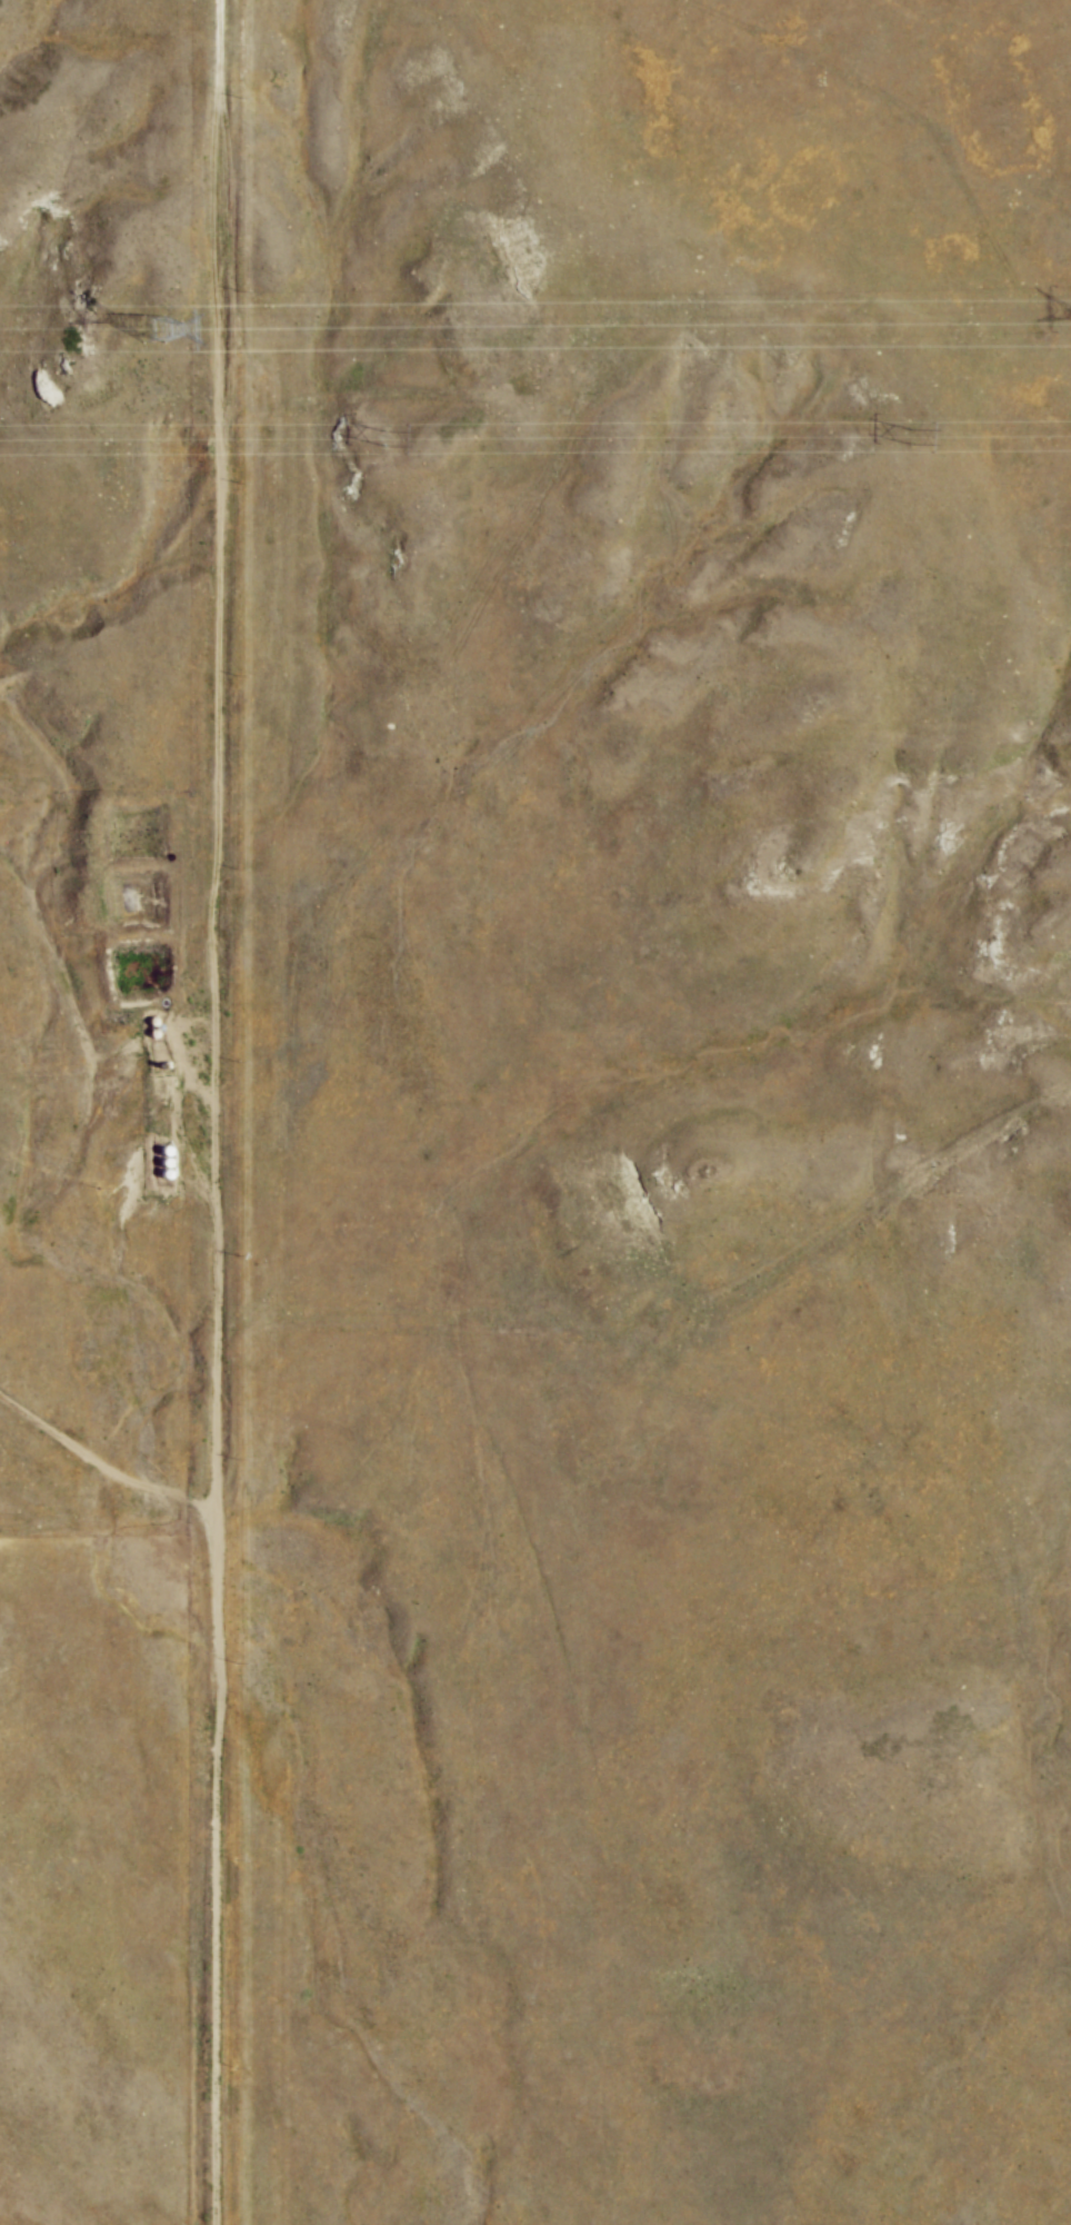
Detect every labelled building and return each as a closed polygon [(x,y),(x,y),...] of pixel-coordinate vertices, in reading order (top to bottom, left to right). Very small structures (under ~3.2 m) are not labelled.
[(162,1170),(170,1170),(170,1161),(162,1161),(162,1170)]
